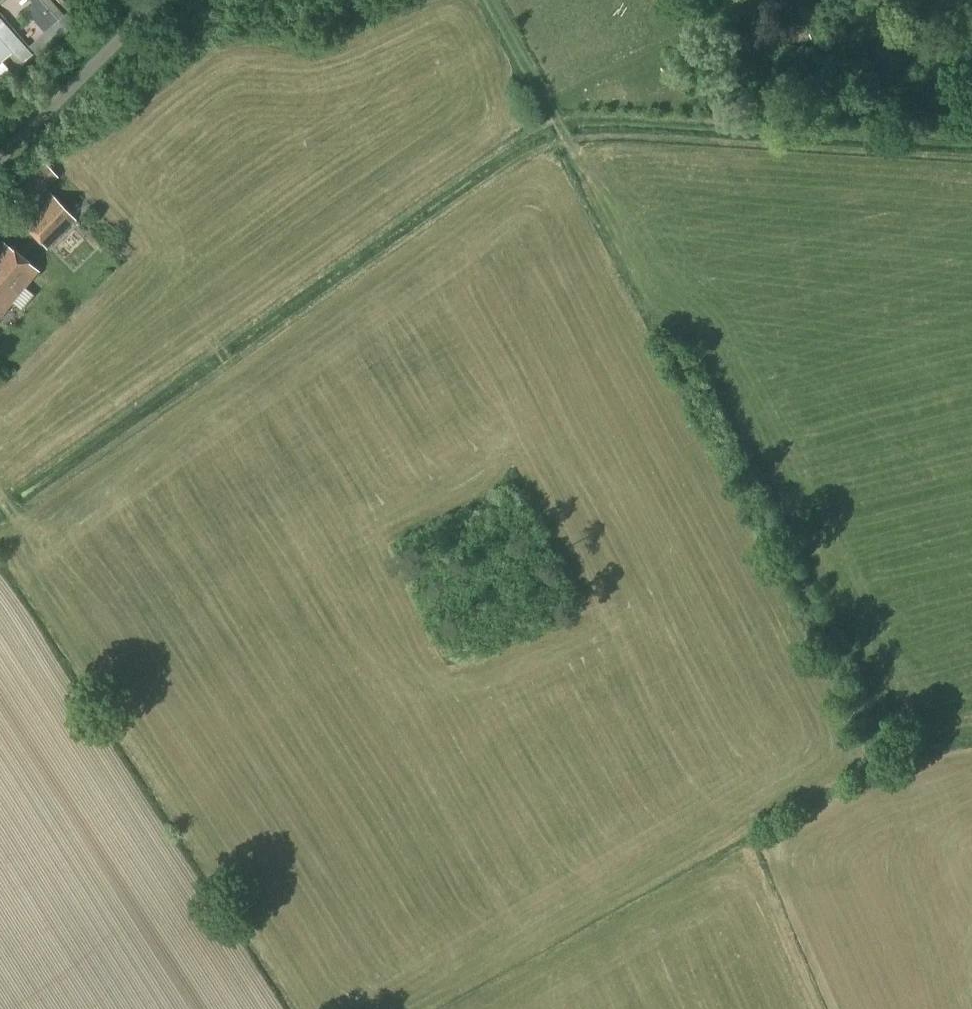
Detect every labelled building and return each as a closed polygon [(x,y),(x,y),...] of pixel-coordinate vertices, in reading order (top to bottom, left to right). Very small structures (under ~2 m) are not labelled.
[(70,14),(57,0),(36,0),(44,9),(33,19),(49,35),(70,14)] [(19,52),(29,62),(39,53),(2,14),(0,16),(0,52),(9,61),(19,52)] [(780,49),(812,39),(803,15),(772,24),(780,49)] [(41,159),(6,193),(23,211),(58,178),(41,159)] [(46,250),(76,221),(49,193),(20,223),(46,250)] [(37,271),(2,242),(0,244),(0,316),(37,271)]
